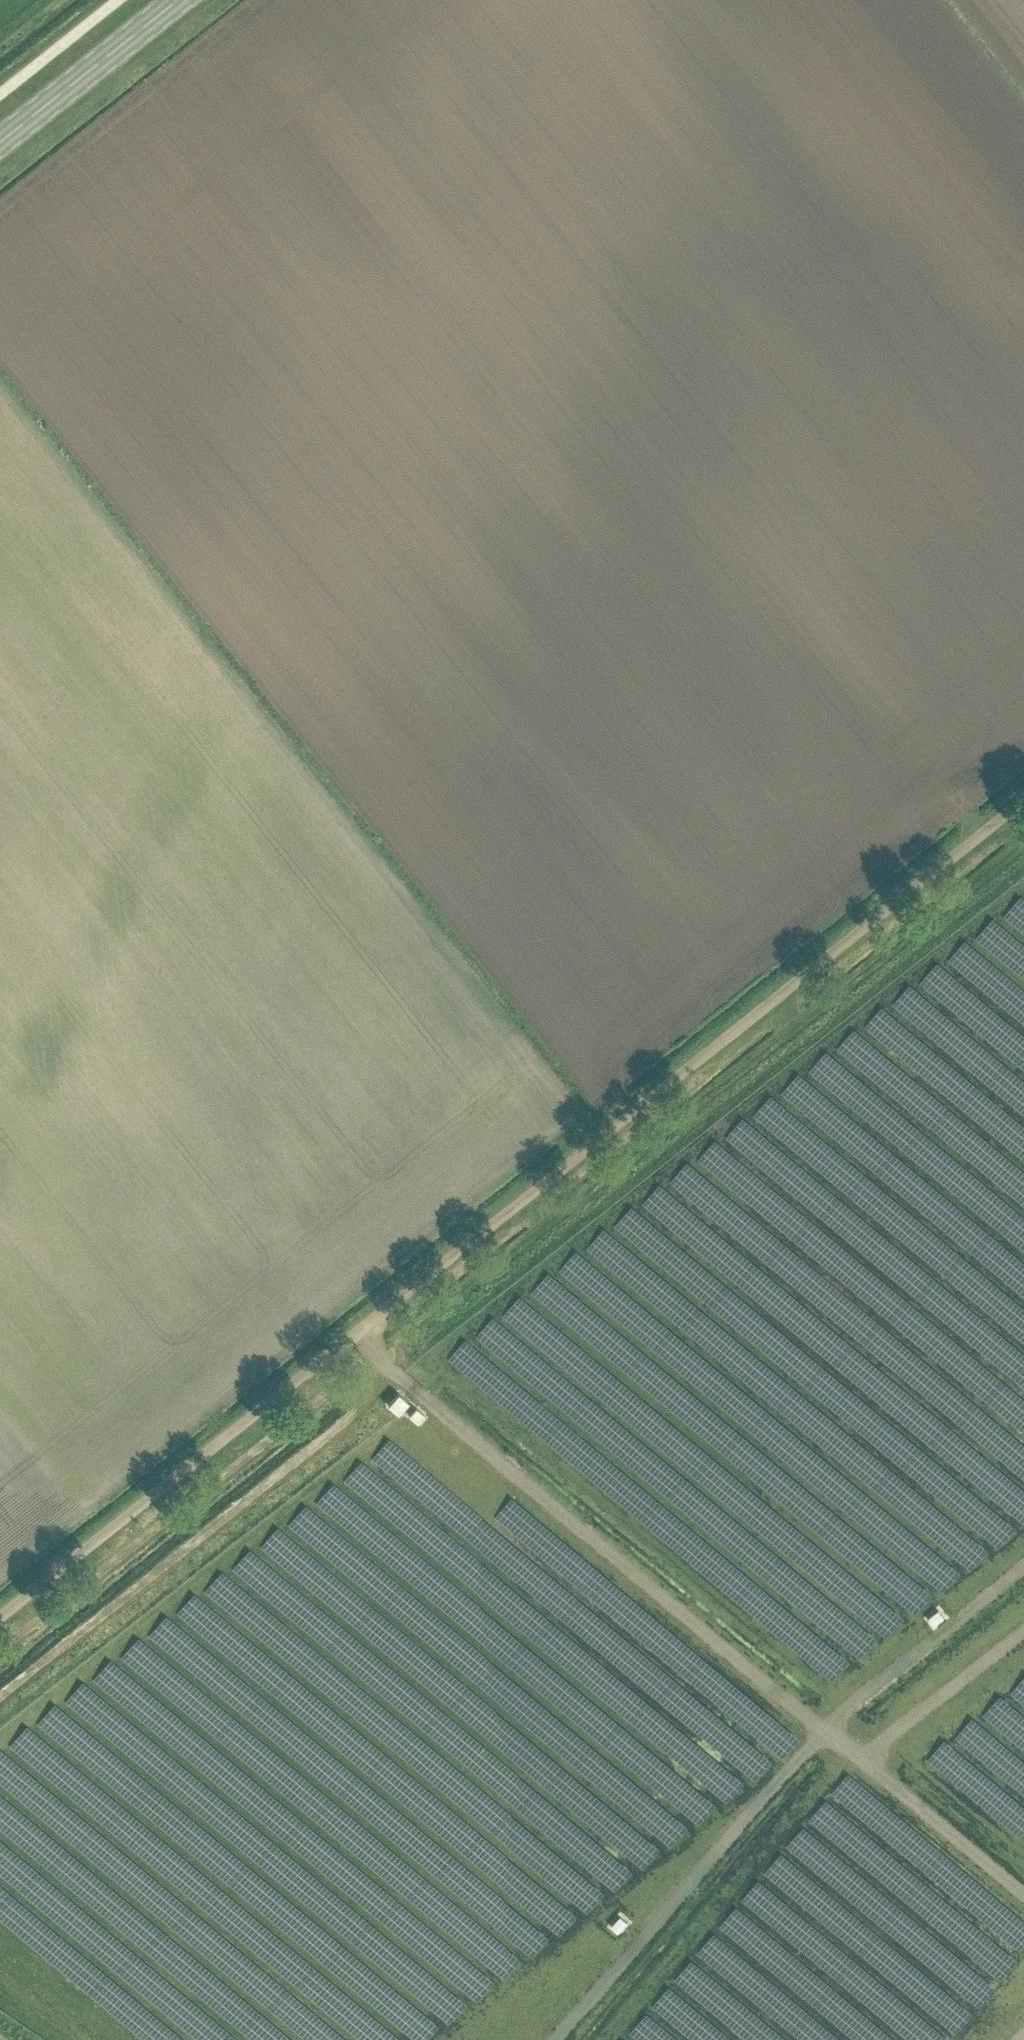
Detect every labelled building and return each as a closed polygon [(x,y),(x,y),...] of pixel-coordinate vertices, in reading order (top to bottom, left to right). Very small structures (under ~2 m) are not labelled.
[(398,1412),(409,1400),(398,1391),(388,1403),(398,1412)] [(416,1406),(410,1414),(417,1420),(424,1413),(416,1406)]
